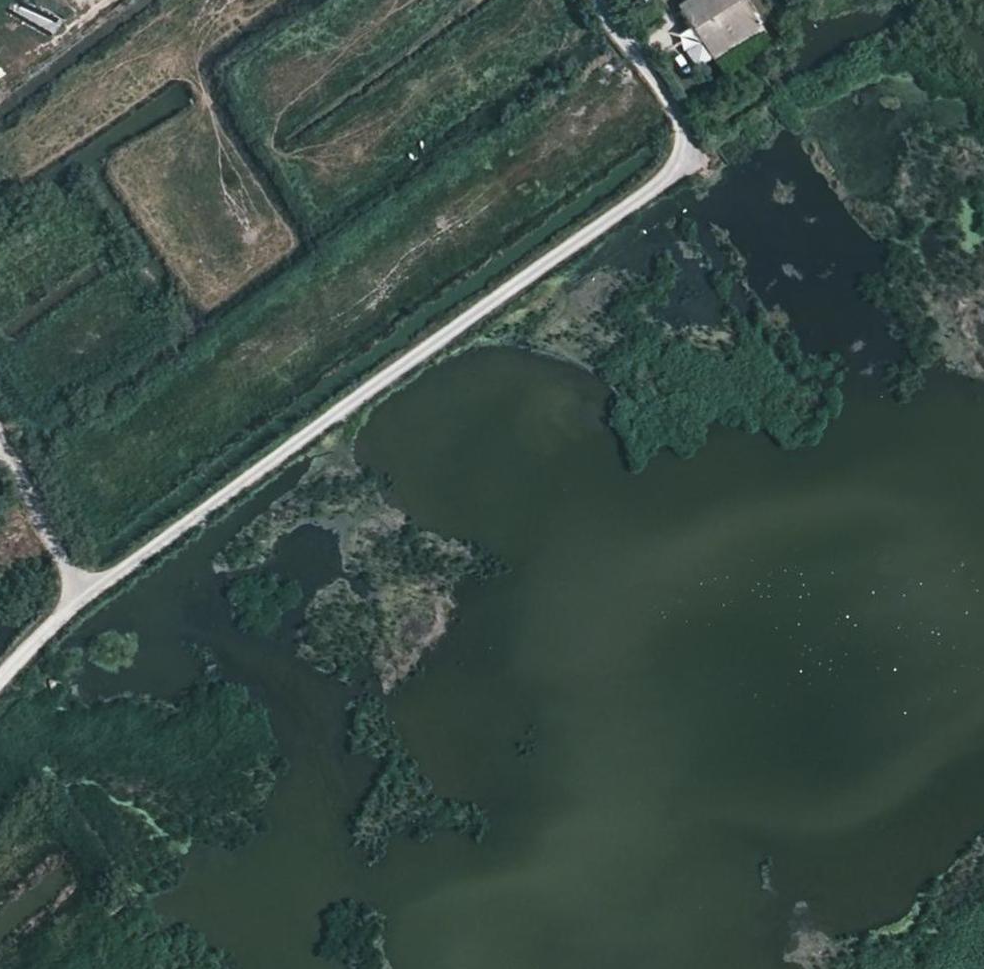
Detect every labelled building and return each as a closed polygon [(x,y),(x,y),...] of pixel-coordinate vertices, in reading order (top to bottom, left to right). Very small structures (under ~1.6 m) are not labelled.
[(42,0),(20,0),(14,11),(54,35),(66,15),(42,0)] [(713,54),(761,28),(743,0),(689,0),(681,5),(713,54)]
